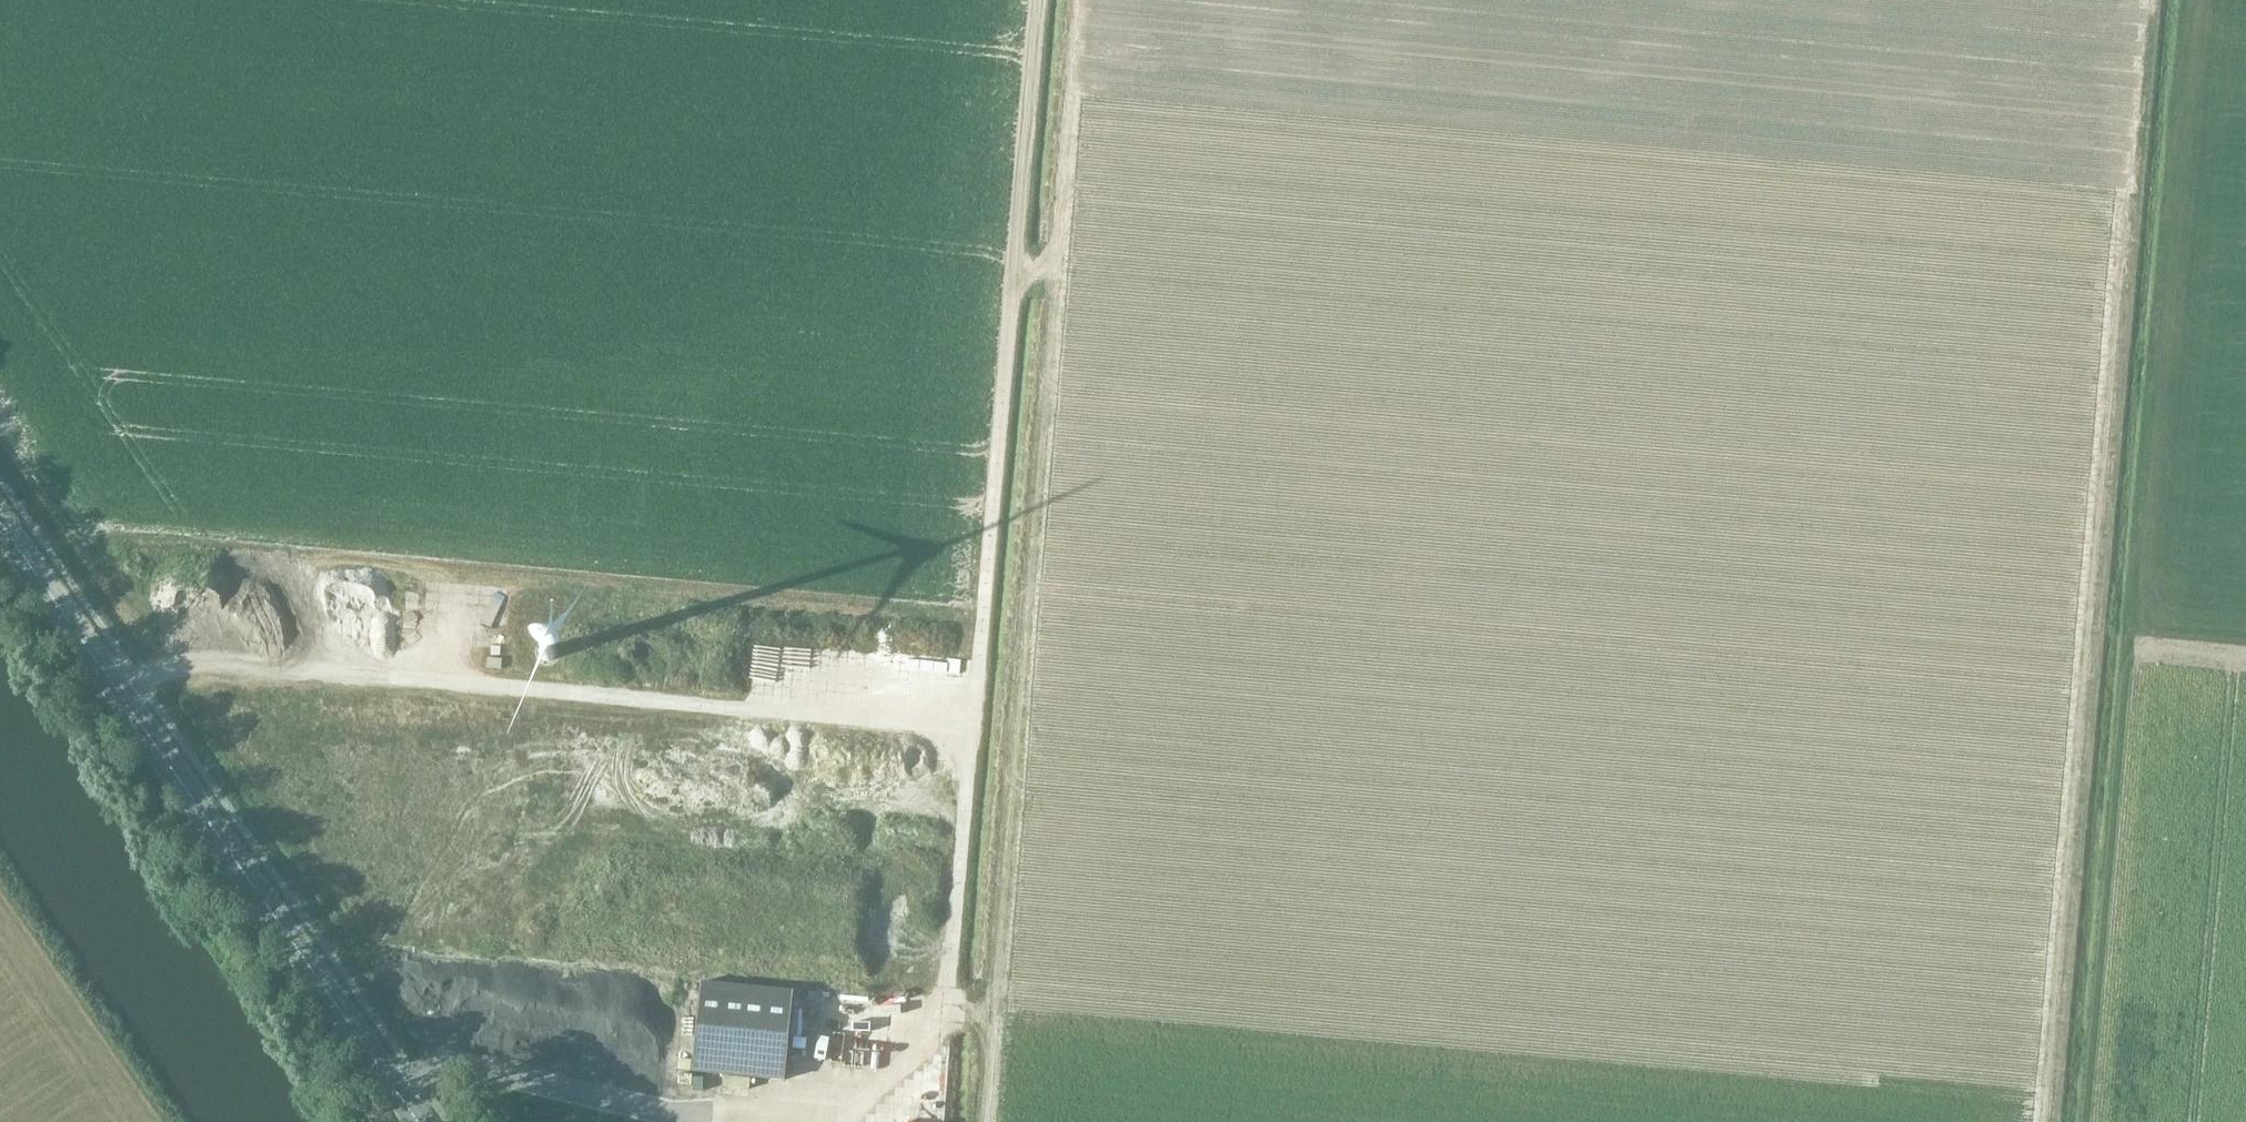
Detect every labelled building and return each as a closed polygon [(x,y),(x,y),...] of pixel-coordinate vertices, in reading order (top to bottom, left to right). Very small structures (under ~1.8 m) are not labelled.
[(548,646),(547,646),(546,646),(545,646),(544,647),(543,647),(542,648),(541,649),(540,650),(540,651),(540,652),(539,652),(539,653),(539,654),(539,655),(540,656),(540,657),(540,658),(541,658),(541,659),(542,659),(542,660),(543,660),(543,661),(544,661),(545,661),(546,661),(546,662),(547,662),(548,662),(548,661),(549,661),(550,661),(551,660),(552,660),(552,659),(553,659),(553,658),(554,658),(554,657),(554,656),(555,655),(555,654),(555,653),(555,652),(554,652),(554,651),(554,650),(553,649),(552,648),(551,647),(550,647),(549,646),(548,646)] [(798,736),(799,725),(777,722),(775,733),(798,736)] [(693,1072),(785,1081),(794,988),(702,979),(693,1072)]
